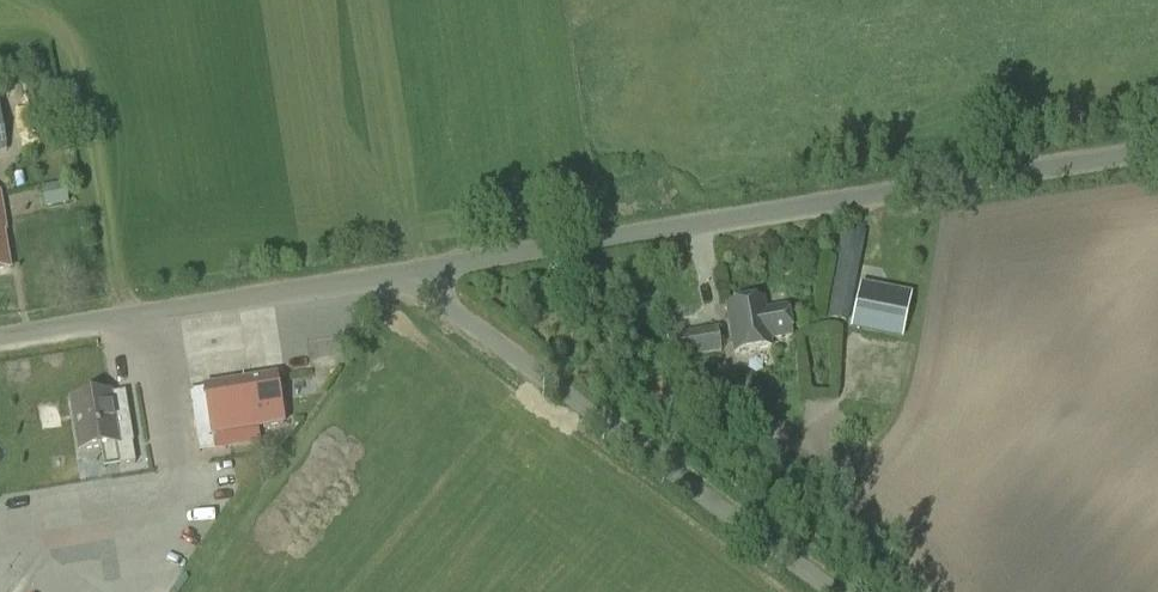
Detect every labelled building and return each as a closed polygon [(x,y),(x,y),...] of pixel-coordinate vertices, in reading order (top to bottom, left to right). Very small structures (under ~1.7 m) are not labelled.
[(44,187),(45,204),(68,203),(66,185),(44,187)] [(11,270),(4,233),(7,233),(0,195),(0,272),(11,270)] [(846,322),(864,233),(844,229),(827,318),(846,322)] [(912,294),(860,284),(850,330),(902,341),(912,294)] [(761,311),(759,301),(726,307),(735,354),(768,348),(766,341),(793,336),(788,306),(761,311)] [(670,361),(721,352),(717,329),(666,337),(670,361)] [(251,383),(259,430),(284,425),(277,378),(251,383)] [(251,383),(189,393),(197,439),(212,437),(214,451),(261,444),(259,430),(251,383)] [(111,410),(109,394),(71,401),(80,453),(116,447),(119,467),(135,464),(132,444),(133,444),(127,407),(111,410)]
